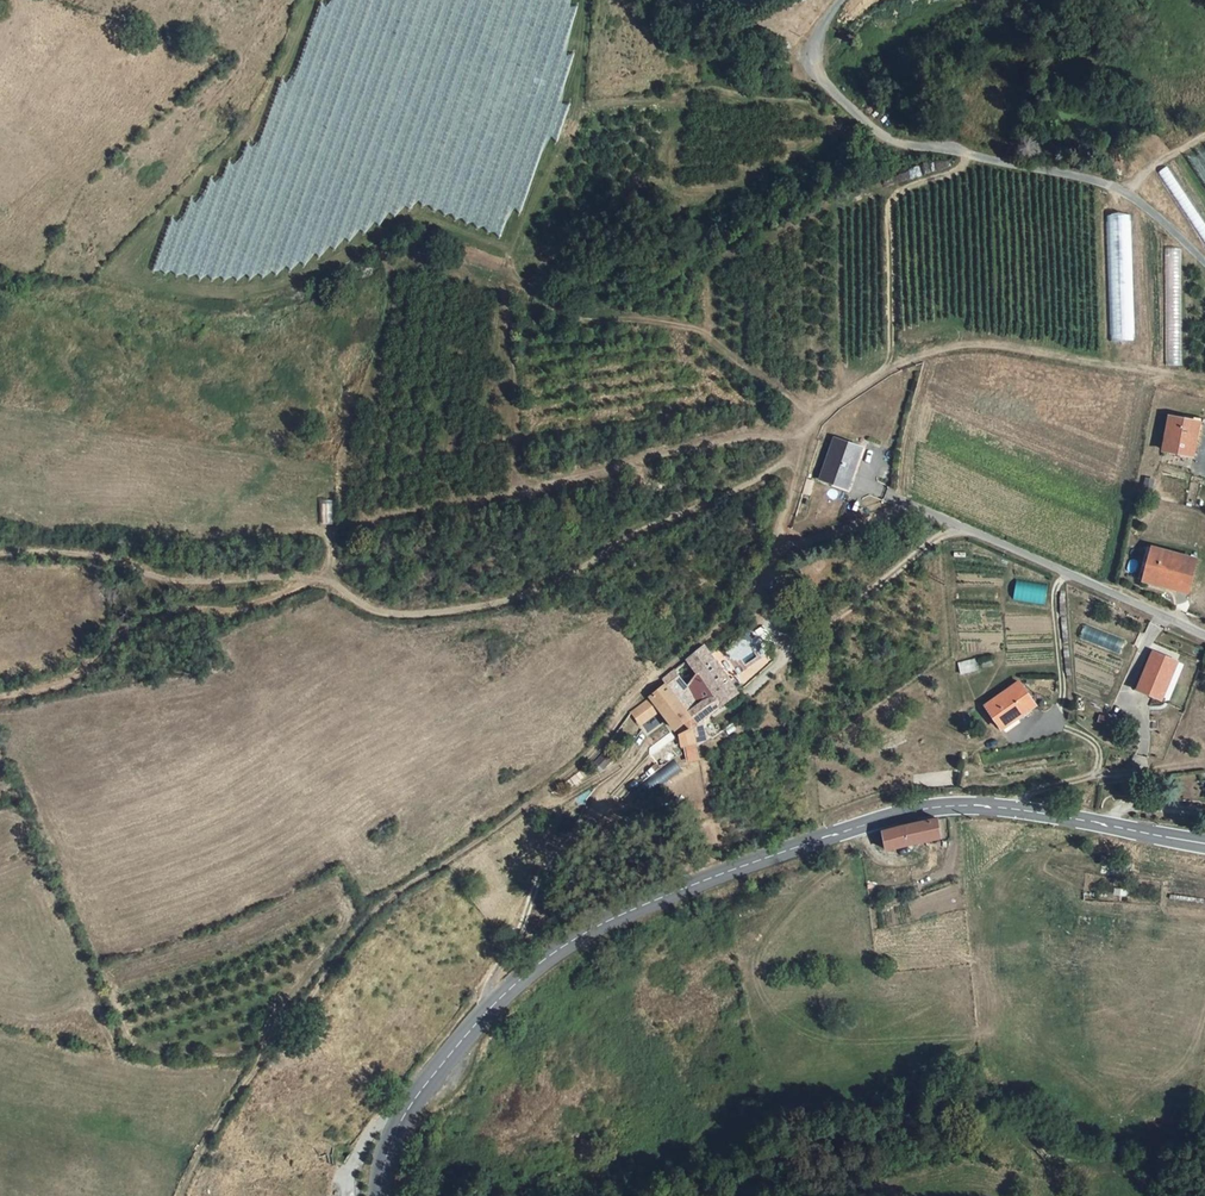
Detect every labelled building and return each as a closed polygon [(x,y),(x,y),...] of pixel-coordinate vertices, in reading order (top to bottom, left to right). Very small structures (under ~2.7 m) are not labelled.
[(1190,464),(1195,431),(1166,426),(1161,459),(1190,464)] [(829,444),(818,485),(846,495),(853,475),(859,453),(829,444)] [(808,502),(812,488),(801,484),(797,499),(808,502)] [(1189,601),(1197,568),(1153,558),(1145,590),(1189,601)] [(704,648),(688,661),(702,680),(721,710),(737,698),(735,692),(704,648)] [(1164,687),(1172,666),(1148,657),(1134,695),(1153,702),(1160,686),(1164,687)] [(721,710),(702,680),(687,689),(673,673),(662,683),(664,687),(670,695),(688,719),(689,723),(695,747),(695,748),(710,738),(701,726),(721,710)] [(656,713),(672,735),(689,723),(688,719),(670,695),(664,687),(647,701),(656,713)] [(976,714),(992,735),(1027,709),(1011,688),(976,714)] [(637,727),(656,713),(647,701),(641,706),(633,713),(629,716),(637,727)] [(692,743),(682,747),(685,753),(686,753),(689,761),(698,758),(692,743)] [(925,824),(881,835),(886,857),(906,852),(907,858),(913,857),(912,851),(941,845),(936,822),(930,823),(925,824)]
